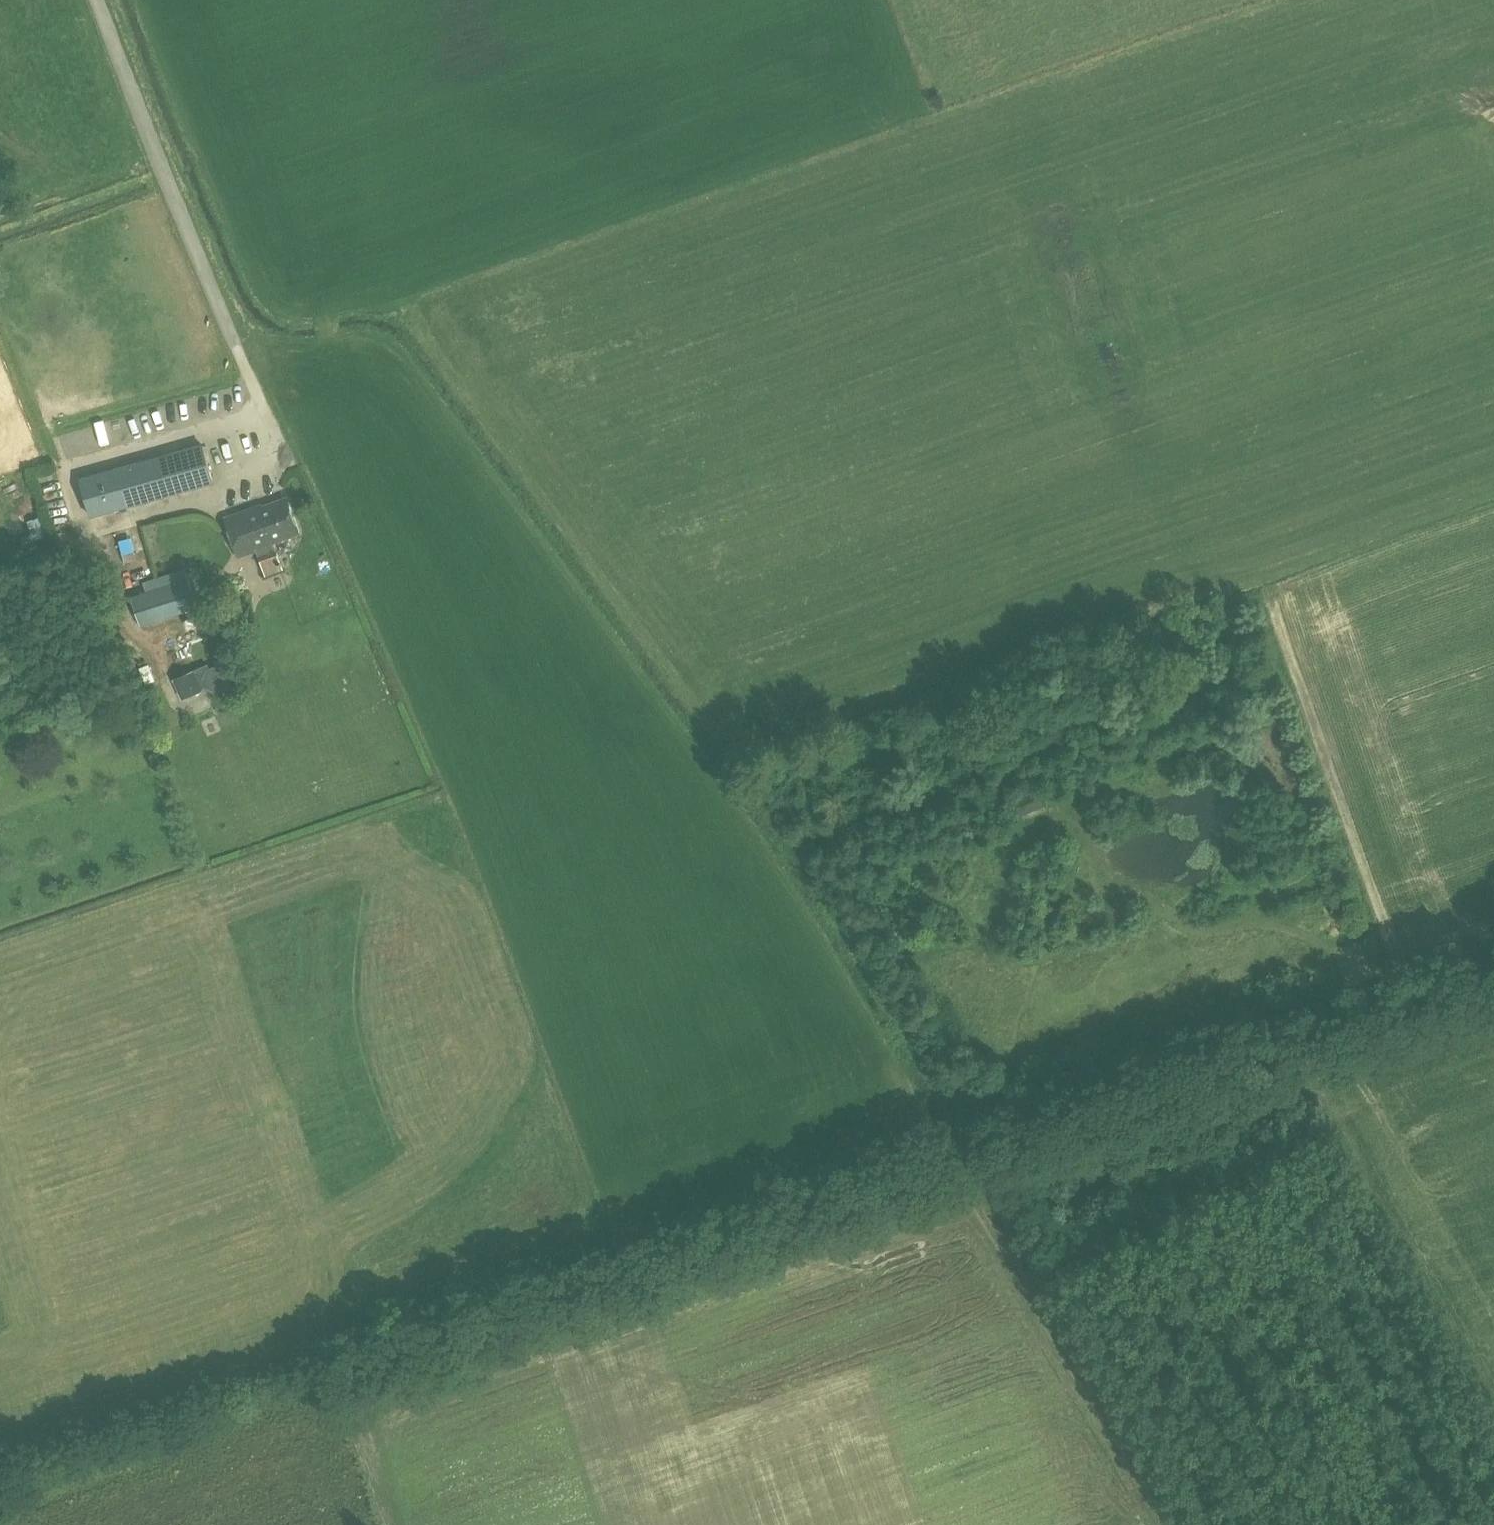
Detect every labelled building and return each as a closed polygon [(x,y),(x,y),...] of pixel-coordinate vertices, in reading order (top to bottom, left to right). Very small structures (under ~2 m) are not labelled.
[(132,458),(142,500),(213,481),(202,441),(132,458)] [(142,500),(132,458),(71,474),(84,516),(142,500)] [(184,489),(186,500),(202,497),(200,486),(184,489)] [(228,520),(240,554),(257,548),(266,575),(284,568),(273,540),(297,531),(286,501),(263,509),(262,507),(228,520)] [(71,503),(58,511),(66,524),(79,516),(71,503)] [(151,595),(157,616),(197,603),(190,582),(151,595)] [(148,665),(139,668),(145,684),(154,681),(148,665)] [(207,670),(204,680),(207,690),(217,693),(226,689),(230,679),(226,670),(216,666),(207,670)] [(172,678),(180,698),(201,690),(193,670),(172,678)]
